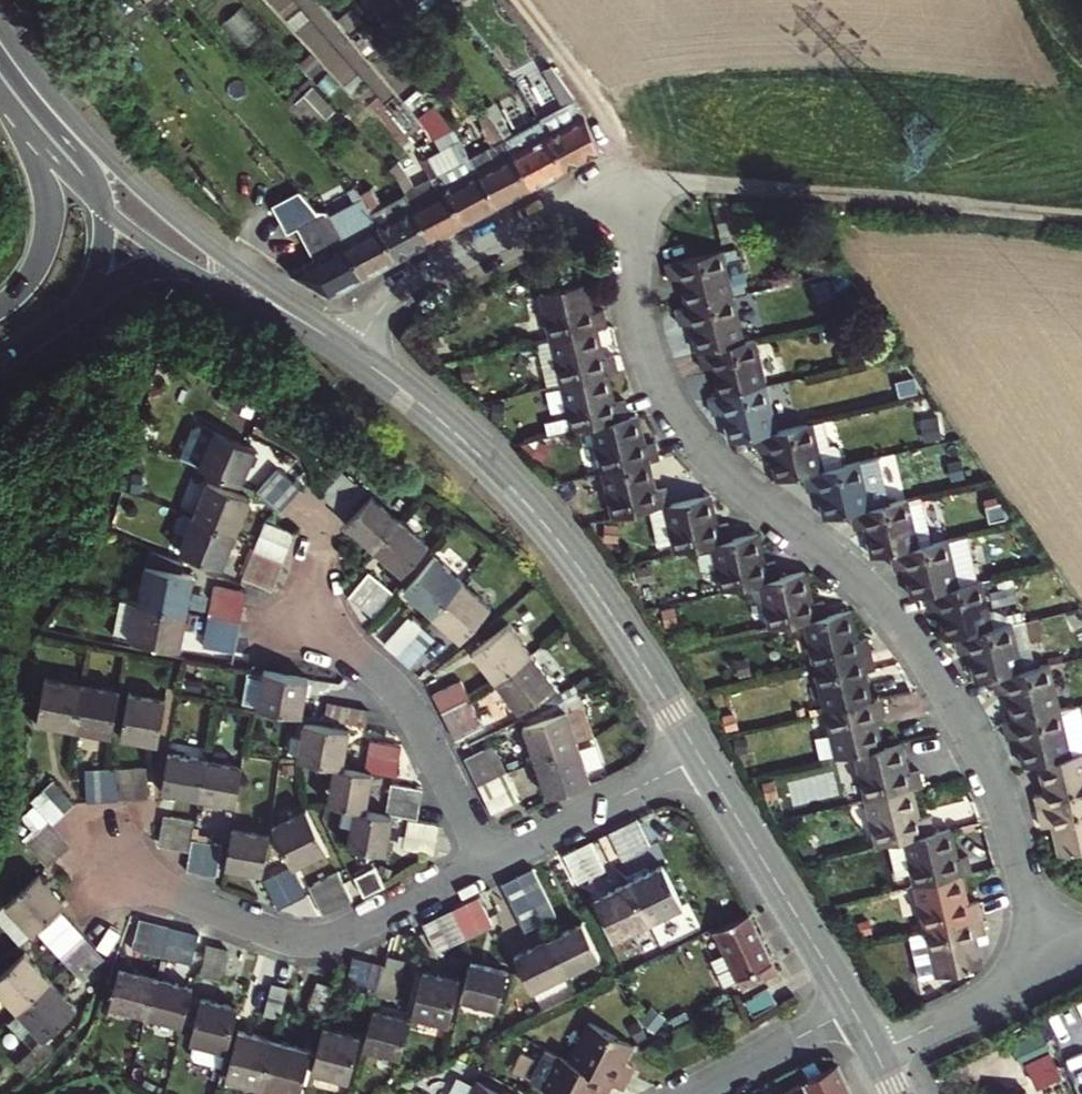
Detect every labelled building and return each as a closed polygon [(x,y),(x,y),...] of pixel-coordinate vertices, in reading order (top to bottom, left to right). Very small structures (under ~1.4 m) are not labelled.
[(407,11),(419,0),(396,0),(407,11)] [(571,94),(550,67),(537,77),(562,110),(576,100),(571,94)] [(539,122),(566,171),(599,153),(580,105),(576,100),(562,110),(539,122)] [(531,189),(566,171),(539,122),(512,137),(502,118),(495,122),(531,189)] [(497,208),(531,189),(495,122),(489,125),(498,144),(470,159),(478,174),(497,208)] [(434,155),(428,159),(437,176),(444,173),(434,155)] [(405,194),(431,243),(464,225),(446,191),(437,176),(428,159),(422,162),(432,181),(405,194)] [(464,225),(497,208),(478,174),(470,159),(444,173),(437,176),(446,191),(464,225)] [(398,261),(431,243),(405,194),(378,208),(367,190),(362,193),(372,211),(380,227),(398,261)] [(365,215),(372,211),(362,193),(355,197),(365,215)] [(290,206),(263,225),(274,238),(300,218),(290,206)] [(291,275),(329,298),(365,279),(346,245),(335,251),(332,245),(334,244),(320,215),(316,217),(301,225),(320,259),(291,275)] [(380,227),(346,245),(365,279),(398,261),(380,227)] [(725,252),(671,265),(675,281),(687,278),(695,310),(740,299),(753,295),(752,289),(754,288),(746,254),(744,255),(742,248),(729,252),(728,251),(725,252)] [(545,294),(556,340),(601,329),(613,326),(609,311),(597,314),(589,283),(545,294)] [(703,356),(750,344),(740,299),(695,310),(682,313),(686,329),(696,326),(703,356)] [(601,329),(556,340),(540,344),(551,390),(567,386),(612,375),(623,372),(619,354),(608,357),(601,329)] [(762,341),(750,344),(703,356),(707,372),(718,369),(725,399),(773,387),(762,341)] [(619,404),(612,375),(567,386),(573,412),(557,416),(561,434),(595,426),(635,416),(631,401),(619,404)] [(784,434),(773,387),(725,399),(717,401),(720,416),(729,414),(737,445),(764,438),(784,434)] [(635,416),(595,426),(606,472),(652,461),(664,458),(660,442),(648,445),(641,414),(635,416)] [(832,472),(820,425),(784,434),(764,438),(768,455),(779,453),(786,483),(814,476),(832,472)] [(253,449),(211,429),(195,466),(238,484),(253,449)] [(900,505),(888,458),(832,472),(814,476),(818,492),(828,490),(835,521),(861,515),(882,510),(884,509),(900,505)] [(668,505),(675,503),(671,487),(659,489),(652,461),(606,472),(616,518),(668,505)] [(291,483),(274,467),(265,479),(289,501),(298,489),(291,483)] [(353,499),(361,490),(339,470),(317,496),(328,505),(341,489),(353,499)] [(245,496),(204,478),(188,515),(230,532),(245,496)] [(289,501),(265,479),(253,492),(278,514),(289,501)] [(373,547),(403,512),(372,486),(344,522),(373,547)] [(339,515),(353,499),(341,489),(328,505),(339,515)] [(675,503),(668,505),(679,552),(700,546),(736,537),(732,521),(721,524),(714,494),(675,503)] [(882,558),(899,554),(943,544),(932,497),(900,505),(884,509),(882,510),(861,515),(865,531),(875,528),(882,558)] [(402,572),(431,537),(403,512),(373,547),(402,572)] [(230,532),(188,515),(174,550),(216,567),(230,532)] [(292,532),(263,519),(257,534),(286,546),(292,532)] [(736,537),(700,546),(711,594),(764,580),(784,576),(781,560),(770,562),(762,531),(736,537)] [(257,534),(254,541),(250,550),(279,562),(282,557),(286,546),(257,534)] [(933,596),(985,583),(974,537),(943,544),(899,554),(903,570),(913,568),(921,599),(933,596)] [(279,562),(250,550),(245,563),(274,575),(279,562)] [(430,618),(461,584),(431,557),(401,592),(430,618)] [(245,563),(239,578),(246,581),(268,590),(274,575),(245,563)] [(182,612),(189,575),(145,565),(137,604),(182,612)] [(784,576),(764,580),(775,626),(809,618),(832,612),(828,597),(817,600),(810,569),(784,576)] [(393,594),(369,573),(349,596),(374,617),(393,594)] [(1001,630),(995,606),(990,582),(985,583),(933,596),(937,612),(948,609),(955,641),(963,639),(1001,630)] [(458,643),(489,609),(461,584),(430,618),(458,643)] [(243,597),(210,592),(207,605),(240,611),(243,597)] [(137,604),(120,601),(112,638),(176,650),(182,612),(137,604)] [(1015,601),(995,606),(1001,630),(1020,625),(1015,601)] [(240,611),(207,605),(205,617),(238,623),(240,611)] [(809,618),(820,664),(876,649),(872,633),(862,636),(855,606),(832,612),(809,618)] [(393,657),(419,629),(404,615),(378,643),(393,657)] [(238,623),(205,617),(202,632),(235,638),(238,623)] [(1037,650),(1030,622),(1020,625),(1031,671),(1059,664),(1055,646),(1037,650)] [(510,623),(474,648),(495,680),(531,653),(510,623)] [(1001,678),(1031,671),(1020,625),(1001,630),(963,639),(966,654),(978,652),(984,682),(1001,678)] [(408,670),(434,642),(419,629),(393,657),(408,670)] [(235,638),(202,632),(199,648),(232,655),(235,638)] [(876,649),(820,664),(830,709),(876,698),(869,667),(879,664),(876,649)] [(516,713),(555,686),(531,653),(495,680),(516,713)] [(1024,723),(1071,712),(1059,664),(1031,671),(1001,678),(1005,694),(1017,691),(1024,723)] [(258,671),(252,707),(262,709),(297,716),(303,679),(258,671)] [(73,731),(80,686),(44,680),(36,725),(73,731)] [(457,681),(429,695),(438,714),(467,700),(457,681)] [(110,738),(117,692),(80,686),(73,731),(110,738)] [(156,743),(164,699),(127,693),(119,737),(156,743)] [(841,757),(863,751),(886,746),(879,714),(891,711),(887,695),(876,698),(830,709),(841,757)] [(467,700),(438,714),(446,729),(474,715),(467,700)] [(344,724),(364,728),(367,710),(323,702),(320,720),(344,724)] [(532,763),(577,748),(562,708),(519,726),(532,763)] [(1081,756),(1081,709),(1071,712),(1081,756)] [(1024,723),(1013,726),(1017,742),(1029,739),(1035,767),(1048,764),(1081,756),(1071,712),(1024,723)] [(452,742),(481,728),(474,715),(446,729),(452,742)] [(344,724),(320,720),(300,716),(293,760),(297,761),(334,768),(337,768),(344,724)] [(911,740),(886,746),(863,751),(874,796),(921,785),(932,783),(928,766),(917,768),(911,740)] [(199,795),(206,748),(169,741),(163,788),(199,795)] [(398,747),(366,741),(364,758),(396,763),(398,747)] [(505,773),(490,743),(460,757),(475,787),(505,773)] [(239,782),(243,755),(206,748),(199,795),(236,802),(239,782)] [(577,748),(532,763),(545,797),(589,782),(577,748)] [(1081,756),(1048,764),(1056,795),(1044,798),(1048,813),(1081,805),(1081,756)] [(396,763),(364,758),(361,772),(375,775),(394,778),(396,763)] [(361,772),(337,768),(334,768),(328,804),(347,808),(368,812),(375,775),(361,772)] [(114,771),(104,772),(82,772),(83,805),(116,804),(114,771)] [(130,804),(130,771),(114,771),(116,804),(130,804)] [(146,803),(146,771),(130,771),(130,804),(146,803)] [(482,802),(512,787),(505,773),(475,787),(482,802)] [(59,791),(52,783),(29,804),(47,825),(51,829),(62,818),(47,802),(59,791)] [(422,789),(389,784),(387,799),(419,805),(422,789)] [(884,840),(898,836),(941,826),(937,809),(927,811),(921,785),(874,796),(884,840)] [(488,815),(519,800),(512,787),(482,802),(488,815)] [(74,807),(59,791),(47,802),(62,818),(74,807)] [(387,799),(384,815),(390,816),(408,819),(416,821),(419,805),(387,799)] [(1048,813),(1052,830),(1063,827),(1070,856),(1081,854),(1081,805),(1048,813)] [(368,812),(347,808),(340,844),(384,854),(390,816),(384,815),(368,812)] [(179,814),(163,811),(163,818),(163,829),(160,842),(174,845),(179,814)] [(326,853),(306,812),(272,829),(292,868),(292,869),(326,853)] [(192,834),(195,817),(179,814),(174,845),(190,848),(192,834)] [(646,845),(632,817),(618,824),(632,852),(646,845)] [(416,821),(408,819),(406,835),(438,841),(441,825),(416,821)] [(264,876),(272,829),(232,823),(225,869),(264,876)] [(941,826),(898,836),(906,871),(919,868),(921,878),(967,867),(978,865),(974,848),(963,850),(957,823),(941,826)] [(632,852),(618,824),(603,832),(617,860),(632,852)] [(51,829),(47,825),(26,846),(37,859),(46,871),(69,849),(51,829)] [(207,837),(192,834),(190,848),(187,865),(203,868),(207,837)] [(438,841),(406,835),(403,851),(431,857),(435,855),(438,841)] [(219,871),(224,840),(207,837),(203,868),(219,871)] [(599,870),(584,841),(571,848),(586,876),(599,870)] [(586,876),(571,848),(557,855),(570,883),(586,876)] [(681,905),(661,865),(625,883),(645,923),(681,905)] [(967,867),(921,878),(931,924),(988,910),(984,893),(973,896),(967,867)] [(292,869),(292,868),(278,875),(293,903),(306,897),(292,869)] [(555,915),(531,868),(514,877),(538,924),(555,915)] [(382,882),(375,869),(357,878),(366,896),(385,887),(382,882)] [(293,903),(278,875),(263,882),(279,910),(293,903)] [(343,885),(338,875),(310,889),(324,915),(351,901),(343,885)] [(538,924),(514,877),(501,884),(524,931),(538,924)] [(57,912),(63,906),(39,878),(4,910),(30,937),(57,912)] [(645,923),(625,883),(592,900),(612,940),(645,923)] [(489,925),(475,897),(461,904),(476,931),(489,925)] [(476,931),(461,904),(447,911),(462,938),(476,931)] [(987,959),(981,929),(992,927),(988,910),(931,924),(915,928),(925,973),(942,969),(942,970),(987,959)] [(462,938),(447,911),(433,918),(446,945),(462,938)] [(779,975),(749,913),(714,930),(745,992),(779,975)] [(49,951),(72,927),(61,916),(38,939),(49,951)] [(446,945),(433,918),(421,924),(434,951),(446,945)] [(580,921),(545,939),(565,979),(600,961),(580,921)] [(147,944),(151,927),(135,923),(131,941),(147,944)] [(59,962),(83,939),(72,927),(49,951),(59,962)] [(147,944),(131,941),(129,951),(160,960),(167,931),(151,927),(147,944)] [(183,935),(167,931),(160,960),(191,968),(194,957),(179,953),(183,935)] [(194,957),(198,939),(183,935),(179,953),(194,957)] [(69,973),(92,950),(83,939),(59,962),(67,971),(69,973)] [(565,979),(545,939),(512,956),(532,996),(565,979)] [(220,982),(228,950),(212,946),(204,978),(220,982)] [(92,950),(69,973),(80,985),(97,970),(104,963),(92,950)] [(403,957),(388,953),(386,964),(380,985),(395,988),(403,957)] [(25,957),(0,981),(0,1000),(17,1019),(51,986),(25,957)] [(365,981),(370,960),(357,957),(351,978),(365,981)] [(386,964),(370,960),(365,981),(351,978),(348,987),(378,994),(380,985),(386,964)] [(494,1016),(505,971),(469,961),(458,1006),(494,1016)] [(448,1022),(460,979),(424,969),(413,1012),(448,1022)] [(145,1025),(155,981),(119,972),(108,1015),(145,1025)] [(182,1035),(193,991),(155,981),(145,1025),(182,1035)] [(327,1018),(334,987),(318,982),(310,1013),(327,1018)] [(281,1020),(289,988),(275,984),(268,1016),(281,1020)] [(41,1046),(75,1012),(51,986),(17,1019),(41,1046)] [(752,1015),(776,1001),(770,989),(745,1001),(746,1005),(752,1015)] [(227,1056),(239,1010),(201,1001),(190,1046),(197,1048),(193,1064),(223,1072),(227,1056)] [(776,1001),(752,1015),(753,1017),(778,1005),(776,1001)] [(400,1063),(411,1017),(375,1008),(364,1053),(400,1063)] [(635,1040),(591,1018),(569,1061),(614,1083),(625,1088),(632,1074),(621,1068),(625,1058),(635,1040)] [(349,1085),(361,1038),(324,1029),(312,1076),(349,1085)] [(264,1091),(276,1042),(239,1033),(227,1081),(264,1091)] [(1050,1054),(1042,1036),(1019,1046),(1027,1064),(1050,1054)] [(313,1052),(276,1042),(264,1091),(277,1093),(302,1093),(313,1052)] [(24,1078),(46,1058),(36,1047),(14,1068),(24,1078)] [(1063,1083),(1050,1054),(1027,1064),(1040,1093),(1063,1083)] [(559,1056),(542,1089),(552,1093),(595,1093),(597,1091),(601,1093),(608,1093),(614,1083),(569,1061),(559,1056)] [(637,1064),(625,1058),(621,1068),(632,1074),(637,1064)] [(835,1065),(784,1093),(850,1093),(835,1065)] [(468,1070),(456,1093),(516,1093),(468,1070)]
